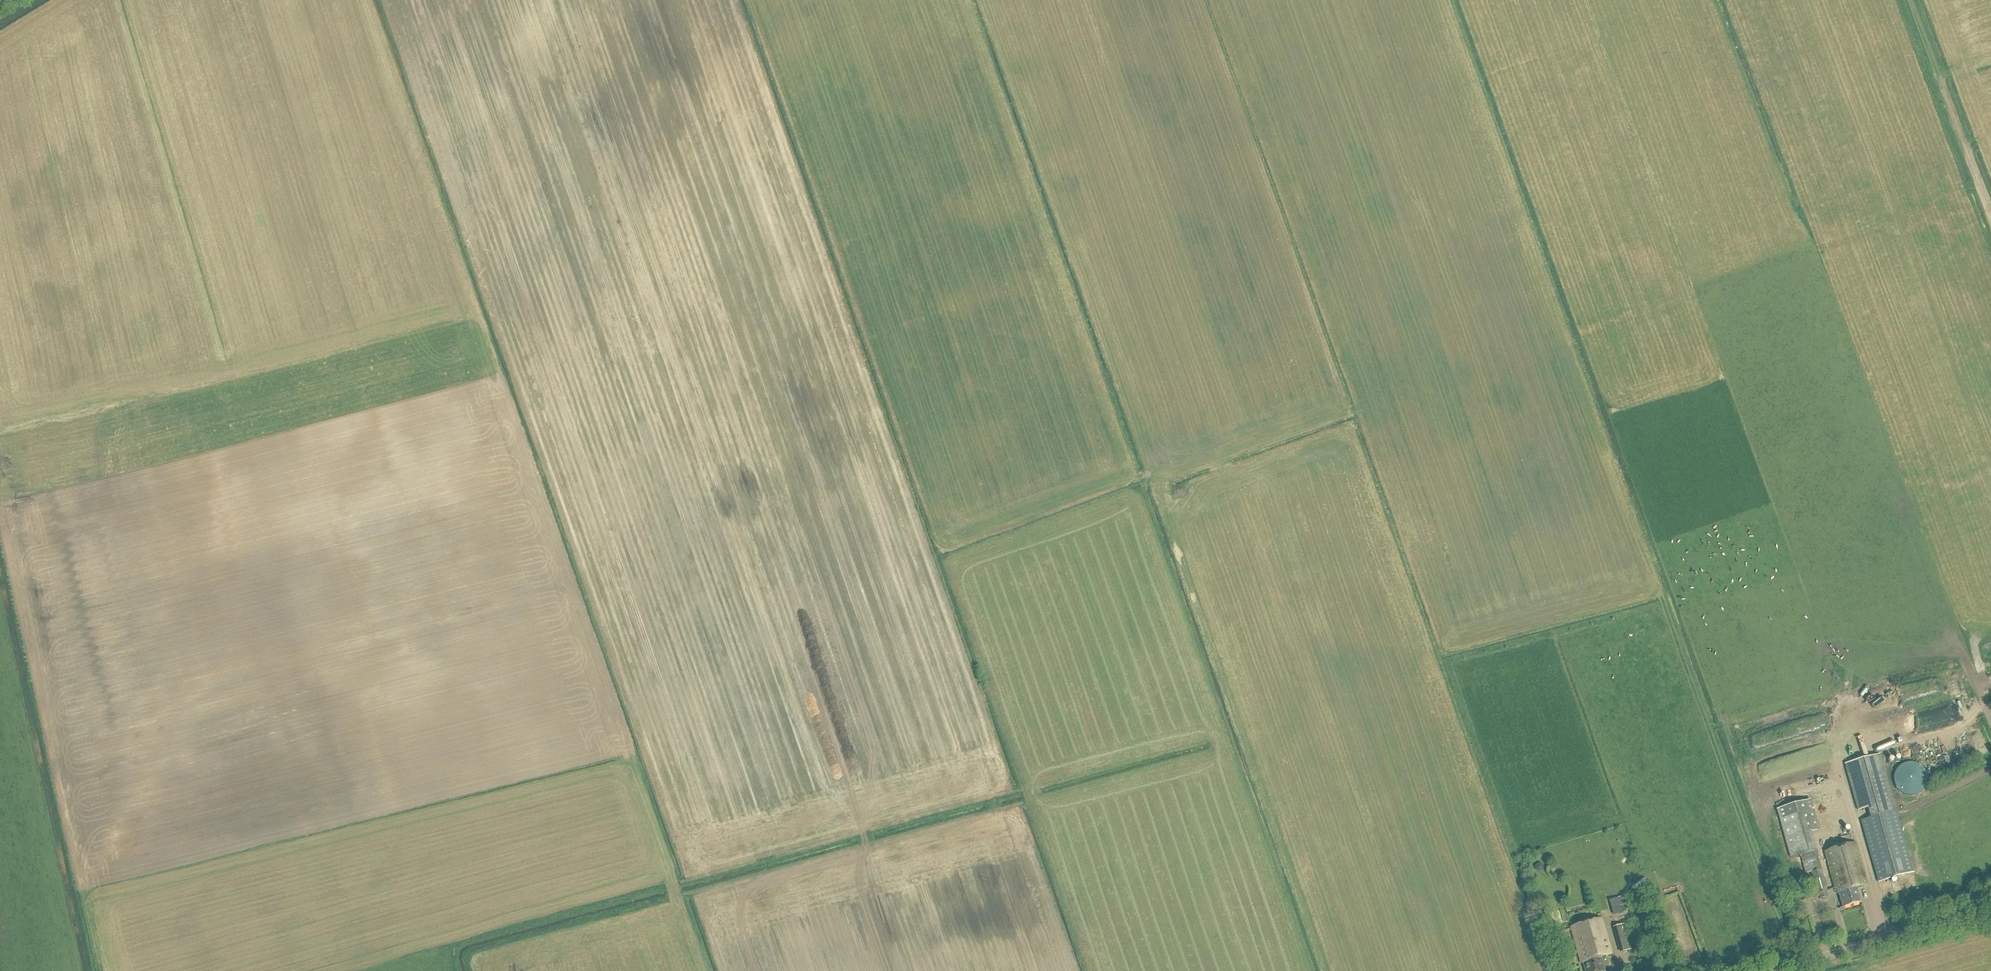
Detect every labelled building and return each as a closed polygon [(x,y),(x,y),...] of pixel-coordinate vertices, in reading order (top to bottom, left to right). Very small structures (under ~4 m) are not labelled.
[(1879,755),(1845,765),(1857,810),(1857,811),(1866,808),(1867,808),(1870,818),(1869,819),(1861,821),(1861,822),(1878,882),(1912,873),(1896,812),(1879,755)] [(1904,795),(1909,797),(1915,796),(1920,794),(1924,790),(1926,786),(1927,780),(1926,775),(1924,770),(1920,766),(1915,764),(1909,763),(1904,765),(1899,768),(1896,772),(1894,777),(1894,783),(1896,788),(1899,792),(1904,795)] [(1819,900),(1829,897),(1811,833),(1820,831),(1811,801),(1777,810),(1790,859),(1800,856),(1805,874),(1811,873),(1817,895),(1818,895),(1819,900)] [(1860,903),(1856,890),(1867,887),(1854,844),(1825,852),(1837,895),(1839,894),(1843,908),(1860,903)] [(1802,882),(1806,881),(1804,874),(1795,877),(1800,891),(1804,890),(1802,882)] [(1801,893),(1788,896),(1790,902),(1803,898),(1801,893)] [(1609,900),(1611,908),(1619,905),(1617,898),(1609,900)] [(1592,902),(1595,917),(1604,916),(1601,901),(1592,902)] [(1600,959),(1612,956),(1601,919),(1571,928),(1581,964),(1583,964),(1585,970),(1603,970),(1600,959)]
